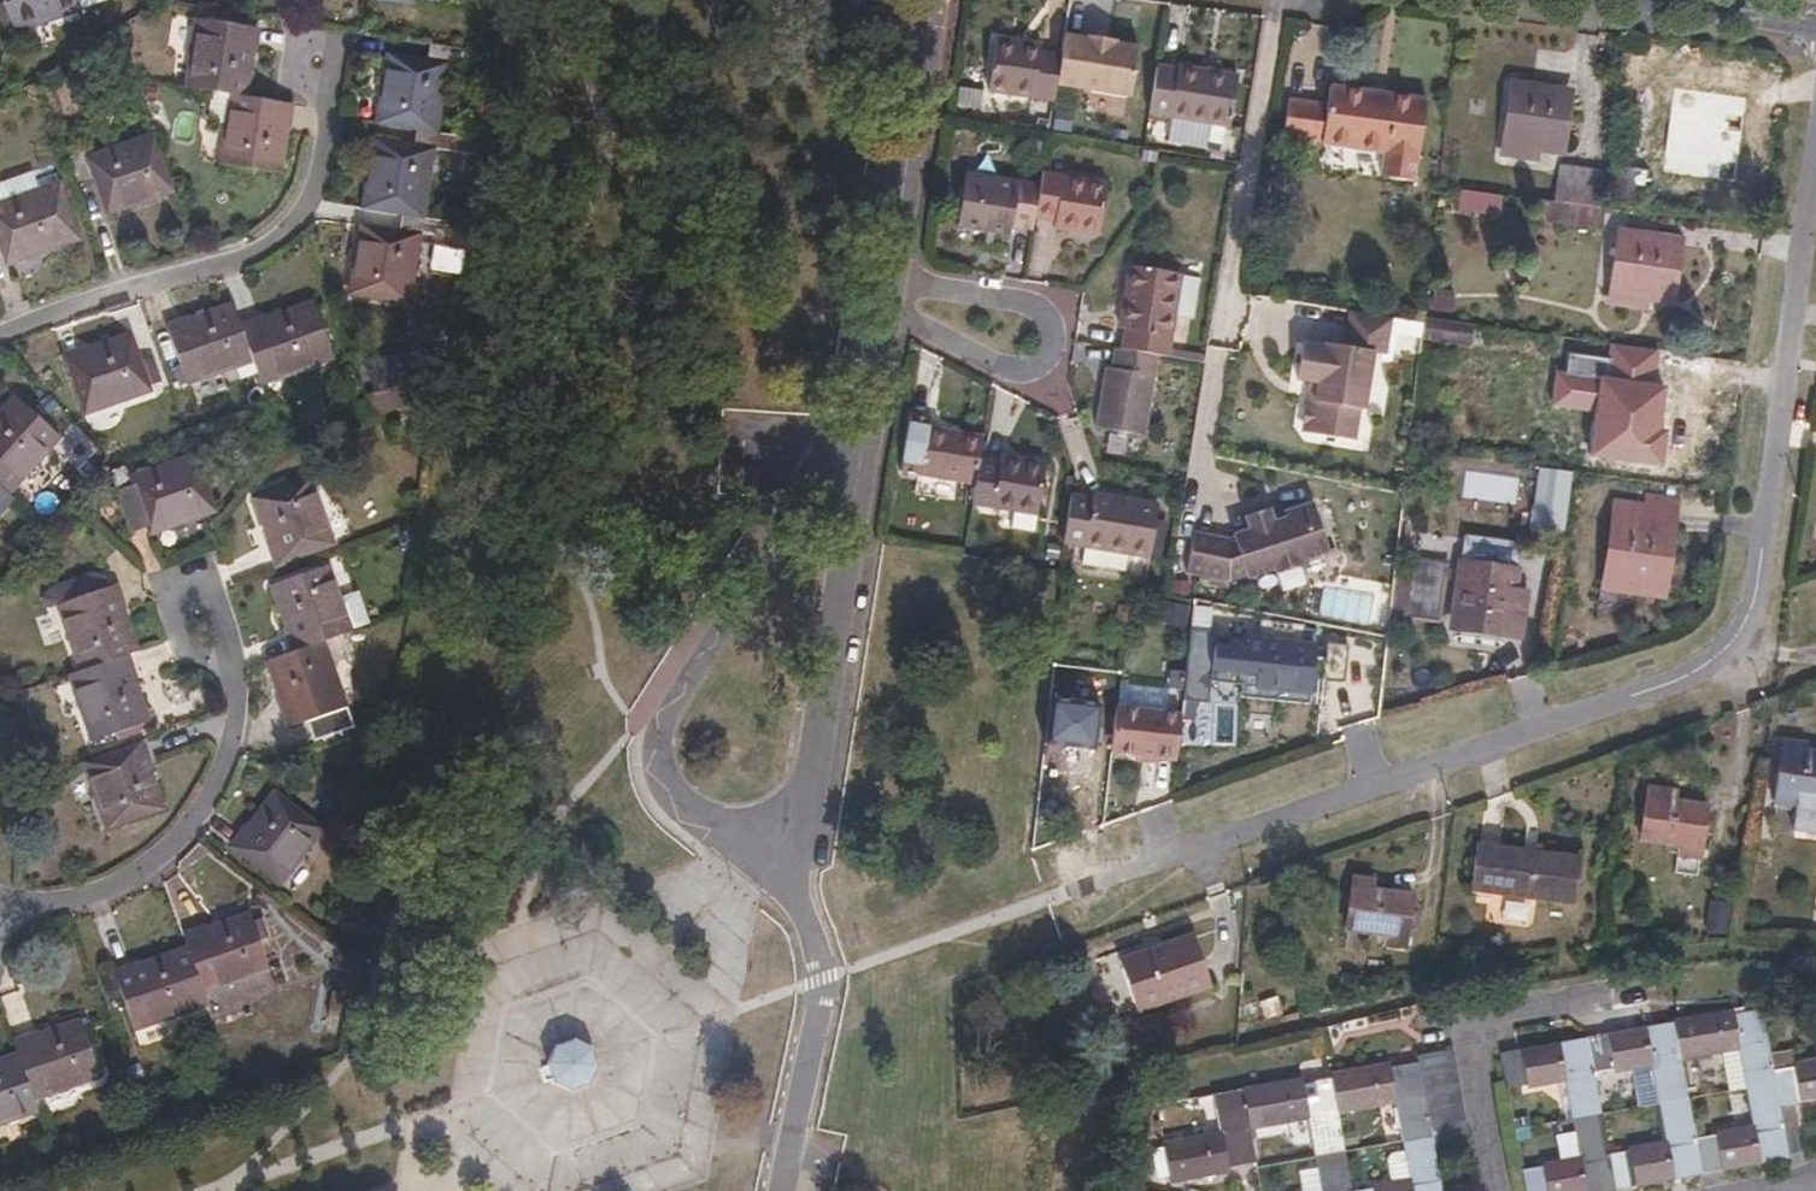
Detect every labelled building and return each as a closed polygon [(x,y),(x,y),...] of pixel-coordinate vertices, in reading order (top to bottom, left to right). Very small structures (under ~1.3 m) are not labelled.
[(16,30),(83,10),(80,0),(6,0),(16,30)] [(186,85),(212,90),(230,93),(225,123),(220,162),(281,171),(292,103),(249,95),(259,28),(196,18),(186,85)] [(992,92),(1055,101),(1062,52),(1043,49),(1043,43),(998,38),(992,92)] [(485,155),(488,129),(440,121),(448,63),(460,64),(462,50),(429,44),(427,57),(388,52),(377,120),(417,126),(414,144),(375,138),(364,206),(404,213),(401,229),(423,232),(422,240),(453,244),(470,247),(473,225),(426,216),(437,148),(485,155)] [(1159,64),(1151,115),(1231,128),(1240,73),(1181,63),(1180,66),(1159,64)] [(1330,102),(1290,96),(1285,135),(1325,140),(1325,144),(1384,151),(1382,176),(1415,179),(1427,95),(1333,83),(1330,102)] [(1516,86),(1508,140),(1534,144),(1560,146),(1567,92),(1516,86)] [(1125,114),(1126,93),(1085,89),(1084,110),(1125,114)] [(230,93),(212,90),(208,113),(214,123),(225,123),(230,93)] [(1674,107),(1667,162),(1693,165),(1721,169),(1728,114),(1674,107)] [(174,191),(155,133),(90,154),(85,145),(69,151),(79,180),(96,175),(109,212),(174,191)] [(1534,144),(1508,140),(1506,153),(1531,158),(1534,144)] [(1693,165),(1667,162),(1665,175),(1691,179),(1693,165)] [(1642,205),(1647,169),(1614,163),(1609,200),(1642,205)] [(1599,207),(1603,171),(1557,164),(1552,201),(1599,207)] [(1693,165),(1691,179),(1691,182),(1719,184),(1721,169),(1693,165)] [(40,186),(34,168),(0,180),(0,201),(40,186)] [(1042,182),(1037,219),(1057,222),(1056,230),(1100,237),(1108,180),(1044,170),(1042,182)] [(1015,227),(1035,229),(1037,219),(1042,182),(968,171),(960,226),(1014,233),(1015,227)] [(40,186),(0,201),(0,241),(8,263),(81,237),(60,180),(40,186)] [(1460,213),(1502,215),(1503,192),(1461,190),(1460,213)] [(1552,201),(1541,200),(1538,220),(1548,221),(1552,201)] [(1552,201),(1548,221),(1601,228),(1605,209),(1599,207),(1552,201)] [(423,232),(401,229),(362,223),(351,292),(412,300),(422,240),(423,232)] [(1624,236),(1616,288),(1642,293),(1667,296),(1673,243),(1624,236)] [(452,258),(468,260),(470,247),(453,244),(452,258)] [(1159,353),(1171,355),(1178,315),(1194,318),(1200,277),(1130,264),(1121,325),(1125,326),(1123,346),(1159,353)] [(1642,293),(1616,288),(1615,302),(1641,306),(1642,293)] [(1451,309),(1453,292),(1439,290),(1437,306),(1451,309)] [(241,322),(233,301),(169,324),(190,383),(255,361),(263,381),(333,355),(312,297),(241,322)] [(1387,351),(1393,315),(1351,309),(1345,345),(1305,342),(1300,378),(1320,382),(1317,400),(1308,407),(1306,421),(1313,431),(1358,437),(1362,406),(1367,407),(1376,349),(1387,351)] [(1425,316),(1425,320),(1423,340),(1438,342),(1441,318),(1425,316)] [(1441,318),(1438,342),(1472,347),(1475,323),(1441,318)] [(153,389),(132,330),(66,352),(87,412),(153,389)] [(1123,346),(1116,347),(1113,366),(1107,366),(1097,427),(1146,434),(1159,353),(1123,346)] [(1606,367),(1598,421),(1624,425),(1648,428),(1655,373),(1606,367)] [(15,394),(0,411),(0,514),(15,497),(11,492),(62,435),(15,394)] [(982,457),(985,434),(931,425),(932,416),(914,413),(907,455),(923,459),(921,474),(978,484),(982,457)] [(1624,425),(1598,421),(1597,432),(1621,436),(1624,425)] [(111,469),(121,499),(138,494),(147,522),(151,532),(216,510),(195,452),(131,473),(127,463),(111,469)] [(978,484),(975,505),(1038,515),(1047,460),(1005,452),(1003,460),(982,457),(978,484)] [(335,543),(314,476),(255,496),(277,561),(335,543)] [(1096,495),(1074,492),(1067,545),(1151,558),(1159,501),(1096,491),(1096,495)] [(138,494),(121,499),(131,527),(147,522),(138,494)] [(1616,531),(1668,538),(1672,507),(1620,498),(1616,531)] [(1196,532),(1189,572),(1232,580),(1277,568),(1278,572),(1305,564),(1303,559),(1331,550),(1316,507),(1306,504),(1291,509),(1287,516),(1276,520),(1271,507),(1247,515),(1251,528),(1235,534),(1236,536),(1231,538),(1196,532)] [(1658,601),(1668,538),(1616,531),(1606,593),(1658,601)] [(1437,616),(1443,565),(1418,562),(1413,614),(1437,616)] [(343,597),(331,563),(273,582),(294,649),(267,659),(289,725),(309,720),(315,738),(355,724),(326,639),(370,622),(360,592),(343,597)] [(1511,596),(1514,573),(1463,567),(1455,626),(1518,634),(1523,598),(1511,596)] [(93,739),(152,719),(129,653),(139,648),(116,583),(57,603),(81,669),(71,673),(93,739)] [(1263,635),(1301,640),(1303,624),(1263,619),(1261,635),(1263,635)] [(1315,642),(1301,640),(1263,635),(1258,685),(1309,692),(1315,642)] [(1117,703),(1112,749),(1178,755),(1183,710),(1117,703)] [(1811,798),(1815,799),(1815,756),(1801,753),(1802,742),(1786,740),(1778,793),(1811,798)] [(164,807),(141,742),(85,761),(107,827),(164,807)] [(1681,845),(1702,848),(1709,803),(1671,797),(1673,788),(1651,785),(1642,839),(1681,845)] [(325,826),(276,791),(235,844),(282,881),(325,826)] [(1573,902),(1581,857),(1477,842),(1470,888),(1573,902)] [(1700,860),(1702,848),(1681,845),(1680,858),(1700,860)] [(1347,929),(1386,935),(1409,938),(1416,892),(1377,886),(1377,877),(1353,874),(1347,929)] [(1710,898),(1706,930),(1726,932),(1731,901),(1710,898)] [(117,970),(129,1003),(137,1022),(138,1028),(210,1002),(207,991),(271,969),(261,938),(272,933),(265,915),(254,918),(251,910),(187,933),(191,943),(117,970)] [(1213,987),(1193,931),(1122,955),(1139,1011),(1213,987)] [(1409,938),(1386,935),(1384,947),(1407,949),(1409,938)] [(342,1011),(346,992),(333,989),(330,1010),(342,1011)] [(137,1022),(129,1003),(120,1007),(127,1026),(137,1022)] [(1697,1138),(1704,1173),(1790,1158),(1781,1106),(1773,1068),(1771,1055),(1763,1010),(1735,1013),(1733,1008),(1676,1018),(1676,1022),(1685,1060),(1723,1053),(1743,1050),(1748,1088),(1756,1125),(1697,1138)] [(92,1045),(88,1034),(96,1031),(91,1016),(83,1018),(82,1015),(16,1039),(19,1051),(0,1057),(0,1123),(40,1110),(38,1098),(103,1075),(92,1045)] [(1612,1153),(1616,1189),(1703,1173),(1704,1173),(1697,1138),(1685,1060),(1676,1022),(1589,1037),(1596,1072),(1654,1065),(1668,1141),(1612,1153)] [(88,1034),(92,1045),(100,1043),(96,1031),(88,1034)] [(1616,1189),(1612,1153),(1596,1072),(1589,1037),(1503,1052),(1510,1086),(1530,1084),(1529,1087),(1568,1081),(1580,1156),(1544,1162),(1544,1166),(1524,1168),(1528,1190),(1602,1190),(1616,1189)] [(597,1052),(576,1042),(559,1050),(551,1066),(557,1085),(573,1094),(596,1088),(603,1069),(597,1052)] [(1420,1061),(1435,1143),(1470,1136),(1456,1050),(1420,1055),(1420,1061)] [(1730,1090),(1748,1088),(1743,1050),(1723,1053),(1730,1090)] [(1773,1068),(1796,1064),(1794,1051),(1771,1055),(1773,1068)] [(1354,1190),(1443,1190),(1435,1143),(1420,1061),(1392,1065),(1391,1062),(1333,1072),(1334,1076),(1341,1113),(1398,1105),(1411,1178),(1354,1190)] [(1781,1106),(1815,1099),(1815,1061),(1796,1064),(1773,1068),(1781,1106)] [(1354,1190),(1347,1151),(1341,1113),(1334,1076),(1305,1080),(1305,1077),(1246,1088),(1254,1128),(1310,1118),(1321,1190),(1354,1190)] [(1259,1163),(1254,1128),(1246,1088),(1215,1094),(1222,1129),(1165,1139),(1174,1182),(1229,1173),(1228,1167),(1259,1163)] [(1561,1157),(1579,1154),(1575,1130),(1557,1133),(1561,1157)]
